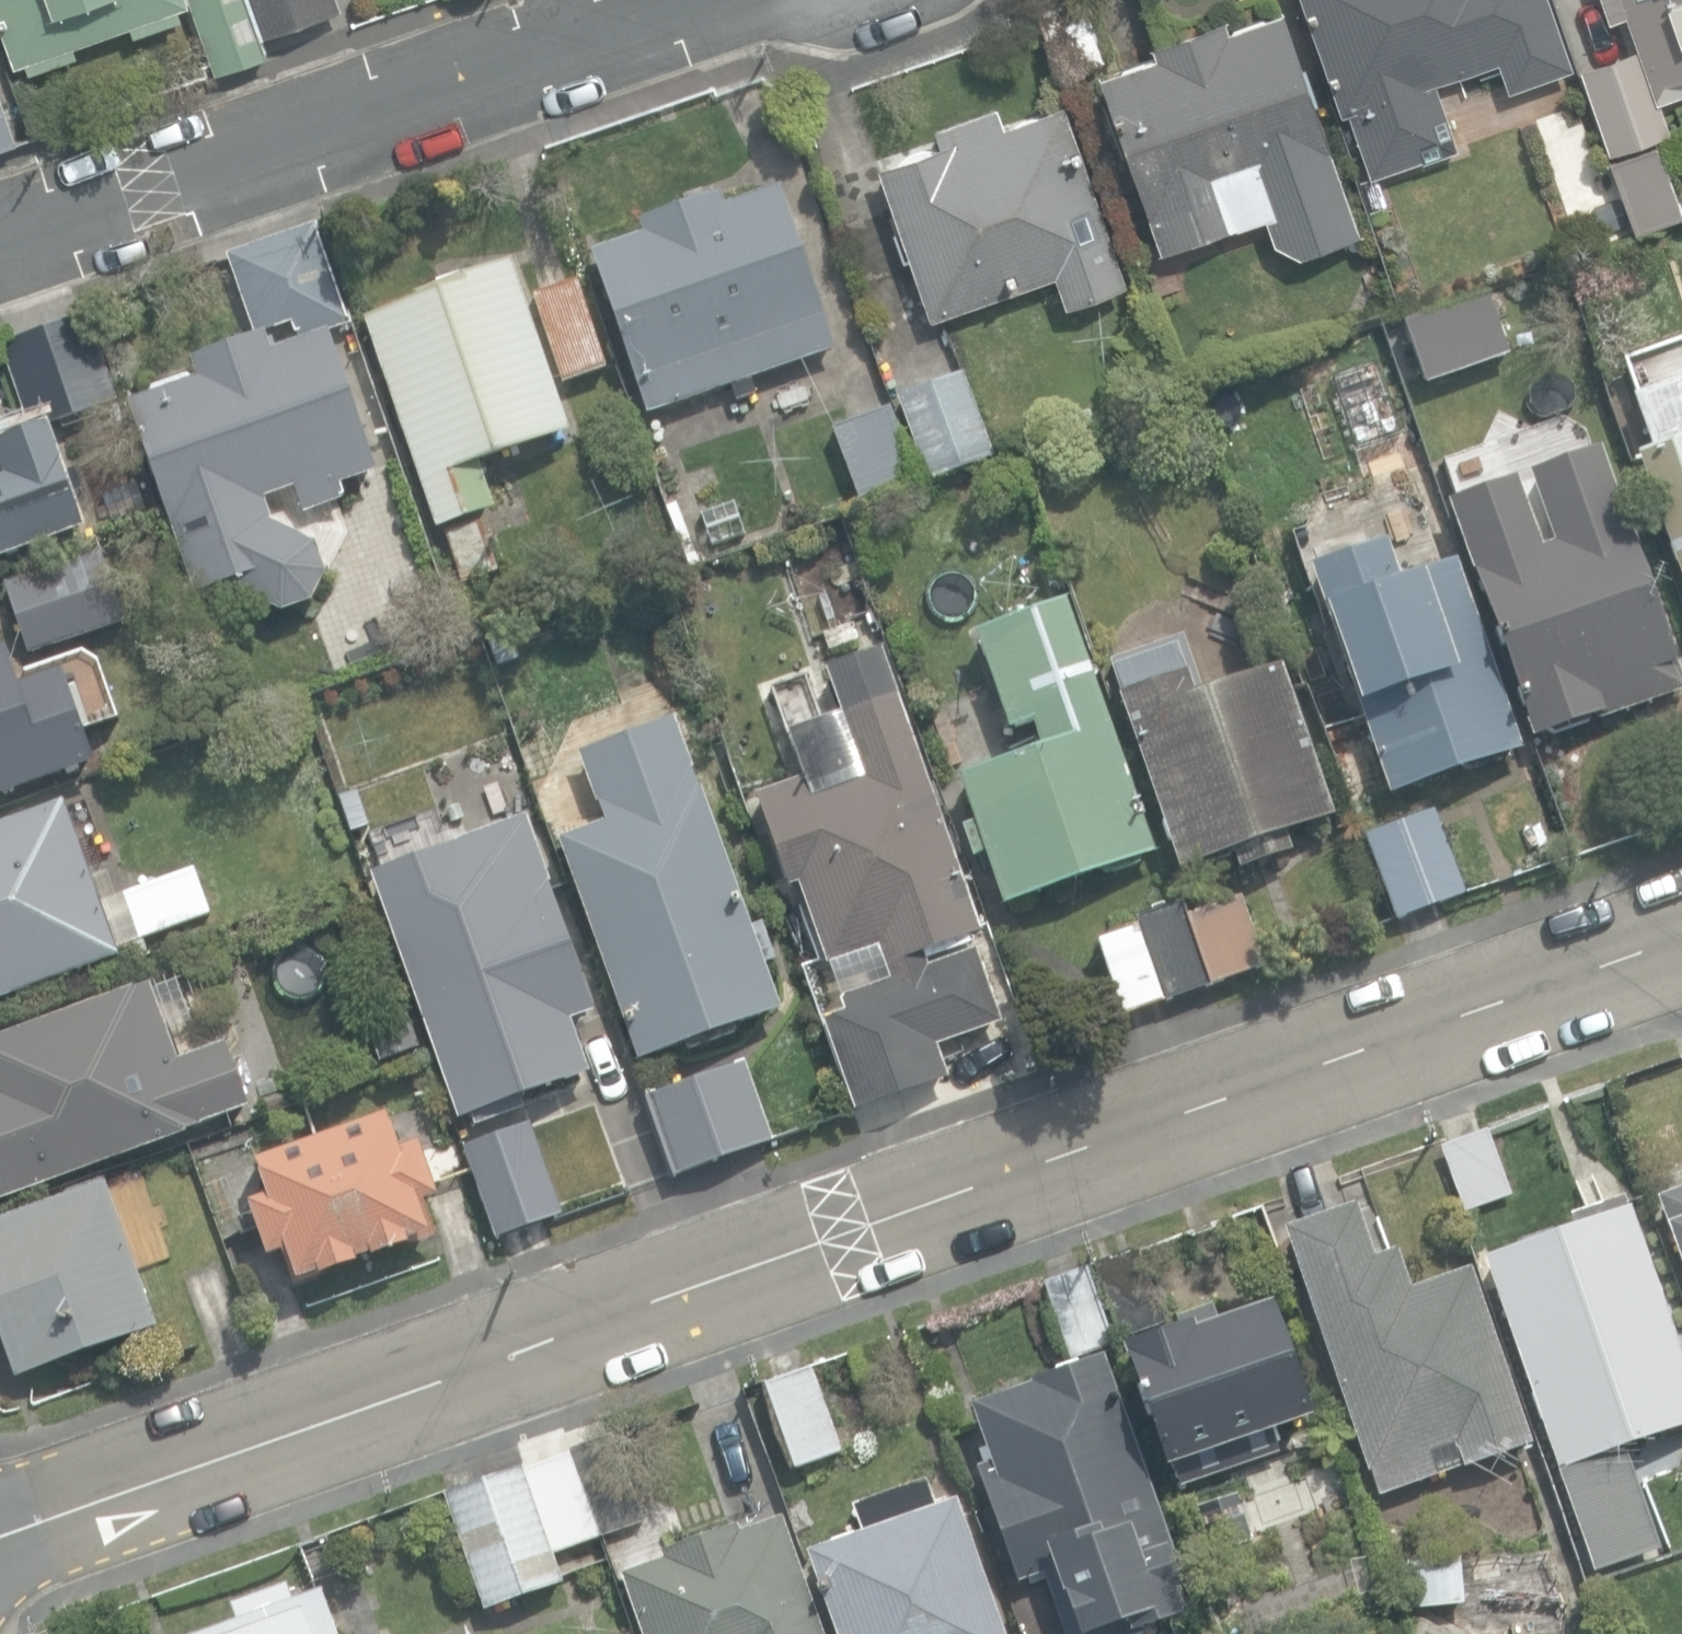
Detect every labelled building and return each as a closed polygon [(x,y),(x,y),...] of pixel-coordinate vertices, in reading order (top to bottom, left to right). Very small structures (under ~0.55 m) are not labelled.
[(27,74),(78,56),(75,48),(129,29),(132,36),(181,18),(178,10),(191,6),(189,0),(0,0),(0,28),(14,67),(24,64),(27,74)] [(217,74),(265,58),(244,0),(191,0),(217,74)] [(263,37),(341,10),(337,0),(251,0),(263,37)] [(1060,75),(1104,61),(1084,0),(1057,0),(1037,6),(1060,75)] [(1371,178),(1418,161),(1420,165),(1457,152),(1434,86),(1496,64),(1505,92),(1570,70),(1546,0),(1299,0),(1338,113),(1348,110),(1371,178)] [(1606,22),(1626,15),(1638,52),(1580,72),(1635,235),(1681,219),(1681,217),(1657,143),(1681,135),(1668,98),(1681,94),(1681,0),(1598,0),(1606,22)] [(1099,76),(1160,252),(1247,222),(1241,204),(1249,201),(1253,187),(1252,183),(1330,156),(1280,10),(1227,28),(1224,19),(1150,45),(1154,57),(1099,76)] [(16,145),(0,98),(0,150),(16,145)] [(878,167),(930,318),(1054,276),(1065,307),(1126,286),(1064,105),(1002,127),(995,107),(934,128),(940,145),(878,167)] [(591,253),(647,414),(730,385),(736,401),(756,394),(750,378),(833,349),(777,188),(723,207),(719,195),(637,223),(641,235),(591,253)] [(1621,242),(1615,221),(1585,229),(1590,250),(1621,242)] [(292,318),(298,337),(348,321),(316,226),(226,257),(252,332),(292,318)] [(365,321),(438,530),(497,510),(481,464),(569,433),(509,261),(460,278),(459,274),(436,282),(437,288),(379,308),(381,315),(365,321)] [(532,296),(562,383),(607,368),(577,280),(532,296)] [(1403,323),(1425,385),(1510,355),(1488,293),(1403,323)] [(84,530),(49,429),(100,412),(67,314),(2,335),(33,429),(0,441),(0,560),(84,530)] [(230,585),(280,613),(311,603),(327,574),(316,543),(272,524),(264,500),(295,490),(302,514),(344,500),(340,486),(376,474),(330,335),(272,355),(266,335),(194,359),(200,378),(127,402),(192,598),(230,585)] [(897,398),(927,477),(992,452),(962,373),(897,398)] [(831,428),(860,508),(918,486),(888,406),(831,428)] [(1639,431),(1645,449),(1639,451),(1681,579),(1681,416),(1639,431)] [(1535,741),(1681,690),(1681,687),(1599,448),(1530,471),(1554,542),(1541,546),(1517,476),(1451,499),(1535,741)] [(702,515),(712,546),(745,535),(735,504),(702,515)] [(496,569),(482,526),(446,539),(460,581),(496,569)] [(1402,579),(1388,539),(1309,566),(1389,796),(1524,749),(1458,560),(1402,579)] [(4,585),(28,654),(124,621),(100,551),(4,585)] [(983,856),(1004,911),(1159,852),(1065,601),(971,636),(1009,736),(1032,727),(1039,747),(955,778),(972,824),(961,828),(973,859),(983,856)] [(829,652),(856,641),(849,624),(822,634),(829,652)] [(498,668),(519,660),(509,633),(488,641),(498,668)] [(94,763),(62,671),(18,686),(4,649),(0,650),(0,797),(94,763)] [(1194,699),(1176,649),(1113,671),(1122,697),(1117,699),(1179,873),(1233,854),(1239,870),(1292,851),(1286,833),(1335,815),(1283,667),(1194,699)] [(982,933),(898,695),(841,715),(865,782),(815,799),(807,776),(755,794),(789,888),(797,885),(826,965),(877,947),(889,980),(838,998),(844,1014),(822,1022),(854,1113),(949,1079),(937,1045),(999,1024),(969,938),(982,933)] [(749,925),(676,717),(579,751),(605,824),(559,840),(637,1062),(781,1011),(765,965),(776,961),(762,921),(749,925)] [(1681,757),(1681,723),(1671,727),(1681,757)] [(113,963),(114,968),(149,956),(144,941),(213,918),(196,869),(100,901),(67,803),(0,826),(0,1001),(113,963)] [(358,819),(377,871),(413,858),(393,805),(358,819)] [(1462,897),(1431,811),(1362,836),(1394,922),(1462,897)] [(473,1114),(477,1126),(525,1109),(521,1099),(589,1076),(569,1020),(589,1013),(532,848),(527,850),(517,822),(474,837),(484,866),(381,901),(457,1120),(473,1114)] [(1120,1017),(1265,965),(1238,888),(1093,940),(1120,1017)] [(201,1130),(198,1124),(248,1106),(224,1041),(177,1058),(150,984),(0,1037),(0,1201),(201,1130)] [(644,1100),(672,1177),(769,1142),(741,1065),(644,1100)] [(289,1255),(299,1281),(320,1273),(323,1280),(363,1265),(361,1260),(372,1256),(375,1263),(412,1248),(410,1242),(433,1233),(422,1205),(440,1198),(419,1143),(400,1150),(386,1113),(256,1163),(268,1197),(247,1205),(269,1262),(289,1255)] [(1440,1142),(1465,1210),(1509,1194),(1484,1126),(1440,1142)] [(468,1157),(496,1239),(538,1225),(509,1142),(468,1157)] [(17,1380),(159,1329),(105,1181),(0,1219),(0,1334),(1,1334),(17,1380)] [(1654,1199),(1681,1275),(1681,1189),(1654,1199)] [(1593,1570),(1658,1548),(1623,1449),(1681,1428),(1681,1364),(1627,1208),(1623,1209),(1619,1198),(1567,1217),(1571,1228),(1483,1259),(1593,1570)] [(1282,1231),(1379,1496),(1530,1441),(1468,1269),(1411,1290),(1396,1250),(1374,1258),(1355,1205),(1282,1231)] [(1088,1266),(1116,1342),(1167,1324),(1140,1248),(1088,1266)] [(1071,1359),(1116,1342),(1088,1266),(1043,1283),(1071,1359)] [(1123,1346),(1167,1467),(1313,1414),(1272,1304),(1220,1323),(1219,1320),(1213,1305),(1173,1319),(1176,1327),(1123,1346)] [(1063,1633),(1123,1633),(1184,1613),(1176,1589),(1184,1586),(1168,1538),(1165,1539),(1101,1356),(1024,1382),(1025,1385),(971,1404),(990,1458),(975,1463),(1016,1582),(1042,1573),(1063,1633)] [(765,1384),(795,1469),(842,1453),(813,1368),(765,1384)] [(1293,1451),(1314,1507),(1351,1494),(1330,1437),(1293,1451)] [(443,1492),(480,1611),(563,1585),(551,1546),(634,1520),(609,1441),(443,1492)] [(955,1500),(935,1508),(925,1480),(850,1507),(859,1533),(806,1553),(835,1633),(1004,1633),(955,1500)] [(781,1518),(741,1532),(738,1525),(661,1552),(663,1557),(620,1572),(642,1633),(821,1633),(781,1518)] [(1406,1563),(1409,1609),(1460,1605),(1457,1560),(1406,1563)] [(326,1588),(294,1600),(289,1586),(230,1607),(235,1620),(196,1633),(343,1633),(326,1588)] [(1210,1597),(1217,1624),(1238,1618),(1231,1592),(1210,1597)]
